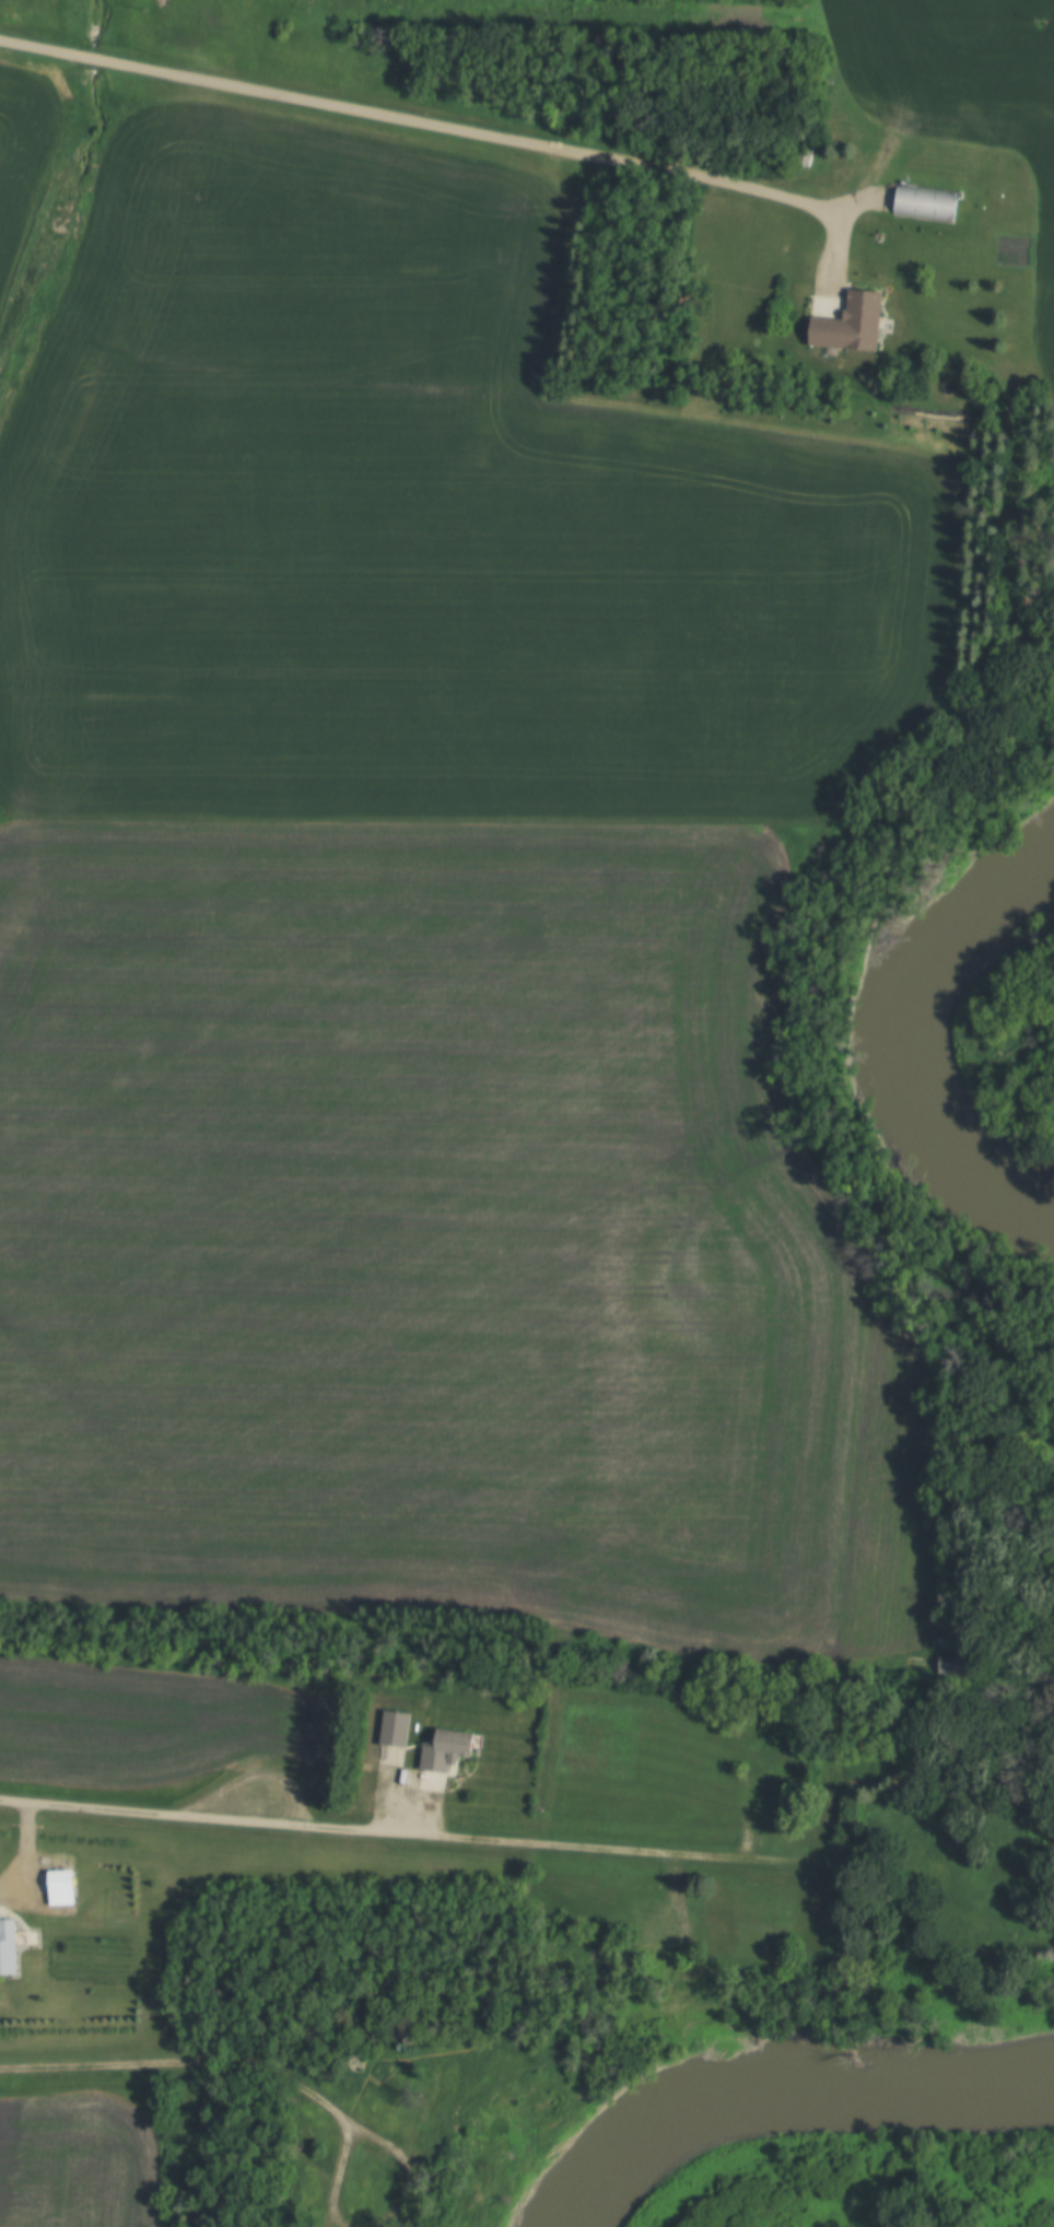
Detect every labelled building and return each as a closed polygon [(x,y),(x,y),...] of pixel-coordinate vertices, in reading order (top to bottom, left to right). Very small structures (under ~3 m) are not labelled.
[(959,222),(962,191),(898,185),(896,216),(959,222)] [(887,292),(853,290),(851,319),(819,317),(817,347),(883,351),(887,292)] [(412,1744),(413,1711),(385,1710),(384,1743),(412,1744)] [(481,1732),(440,1728),(439,1743),(426,1741),(422,1768),(451,1771),(452,1762),(462,1764),(463,1755),(478,1757),(481,1732)] [(78,1869),(51,1869),(51,1905),(78,1905),(78,1869)] [(21,1975),(20,1913),(0,1913),(0,1975),(21,1975)]
